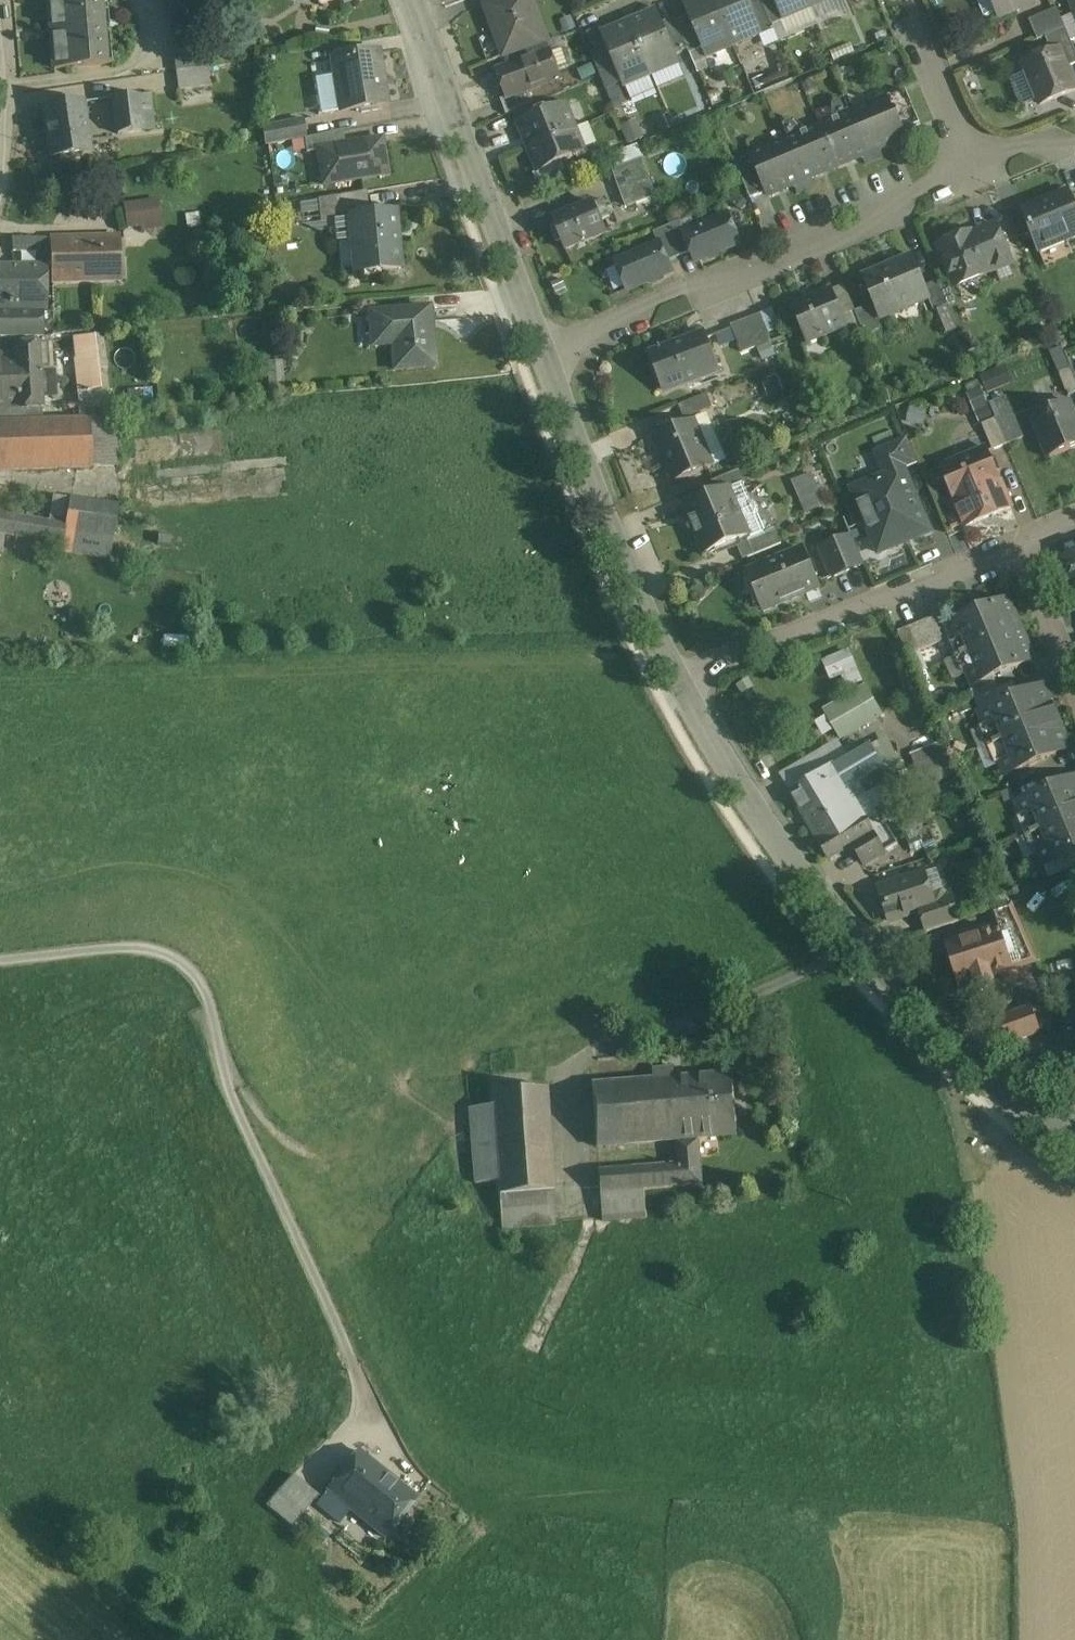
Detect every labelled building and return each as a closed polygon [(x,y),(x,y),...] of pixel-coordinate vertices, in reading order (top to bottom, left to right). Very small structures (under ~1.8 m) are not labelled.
[(54,70),(112,66),(107,0),(48,0),(54,70)] [(196,0),(170,0),(177,71),(203,67),(196,0)] [(486,6),(505,56),(547,41),(532,0),(504,0),(486,6)] [(683,3),(691,23),(702,50),(706,59),(734,48),(714,0),(691,0),(683,3)] [(734,48),(762,36),(748,2),(747,0),(714,0),(734,48)] [(748,2),(762,36),(774,31),(772,27),(761,0),(752,0),(748,2)] [(775,0),(761,0),(772,27),(784,22),(775,0)] [(808,0),(775,0),(784,22),(812,10),(808,0)] [(812,10),(813,10),(819,26),(847,14),(841,0),(808,0),(812,10)] [(999,17),(1039,0),(992,0),(999,17)] [(1057,9),(1029,21),(1038,41),(1045,37),(1065,29),(1057,9)] [(680,65),(657,10),(629,21),(652,77),(680,65)] [(652,77),(629,21),(601,33),(609,53),(620,79),(624,89),(652,77)] [(702,50),(691,23),(679,29),(688,51),(690,55),(702,50)] [(1045,37),(1052,53),(1060,50),(1067,68),(1074,64),(1074,52),(1065,29),(1045,37)] [(547,41),(505,56),(509,68),(497,72),(507,98),(529,90),(560,79),(557,70),(569,66),(563,49),(551,54),(547,41)] [(1060,50),(1052,53),(1024,65),(1040,105),(1074,90),(1074,86),(1067,68),(1060,50)] [(377,53),(333,60),(342,111),(385,104),(377,53)] [(609,53),(597,59),(608,85),(620,79),(609,53)] [(591,57),(578,62),(585,79),(598,74),(591,57)] [(203,67),(177,71),(180,89),(210,85),(208,67),(203,67)] [(529,90),(507,98),(501,100),(506,115),(534,104),(529,90)] [(906,91),(889,98),(903,132),(921,125),(906,91)] [(151,95),(139,97),(141,113),(153,112),(151,95)] [(139,97),(111,99),(114,134),(143,131),(141,113),(139,97)] [(889,98),(854,113),(871,153),(905,138),(903,132),(889,98)] [(82,103),(46,109),(46,110),(47,110),(52,137),(49,138),(53,160),(90,154),(82,103)] [(566,105),(518,124),(528,148),(576,129),(566,105)] [(854,113),(820,127),(837,167),(871,153),(854,113)] [(302,120),(263,128),(266,146),(304,139),(305,138),(302,120)] [(638,121),(624,125),(629,141),(643,137),(638,121)] [(837,167),(820,127),(786,142),(803,181),(837,167)] [(576,129),(528,148),(538,173),(586,153),(576,129)] [(305,138),(304,139),(307,153),(318,151),(318,150),(344,145),(342,131),(305,138)] [(344,145),(318,150),(318,151),(323,185),(388,175),(382,139),(344,145)] [(786,142),(751,156),(766,192),(768,196),(803,181),(786,142)] [(751,156),(736,163),(750,199),(766,192),(751,156)] [(642,161),(615,171),(628,207),(655,197),(642,161)] [(1022,212),(1031,234),(1039,252),(1074,237),(1074,208),(1069,193),(1023,212),(1022,212)] [(128,229),(165,228),(164,199),(127,201),(128,229)] [(594,204),(553,221),(565,251),(607,233),(601,221),(610,217),(603,201),(594,204)] [(1031,234),(1022,212),(1023,212),(1020,205),(1005,211),(1017,240),(1031,234)] [(395,213),(350,218),(355,274),(400,270),(395,213)] [(728,216),(711,223),(710,221),(708,222),(709,224),(685,234),(684,234),(691,252),(696,263),(740,244),(728,216)] [(685,234),(680,222),(667,227),(679,257),(691,252),(684,234),(685,234)] [(971,233),(939,247),(956,287),(1012,264),(996,226),(972,235),(971,233)] [(667,227),(654,233),(659,245),(660,244),(667,262),(679,257),(667,227)] [(119,238),(51,240),(52,265),(53,283),(120,281),(119,238)] [(51,239),(12,239),(12,252),(38,252),(39,265),(52,265),(51,240),(51,239)] [(667,262),(660,244),(659,245),(616,263),(628,292),(672,273),(667,262)] [(925,287),(912,258),(863,278),(881,319),(928,299),(929,299),(925,287)] [(0,269),(0,310),(46,310),(45,269),(0,269)] [(948,306),(938,281),(925,287),(929,299),(928,299),(934,312),(948,306)] [(847,328),(831,291),(793,308),(808,344),(847,328)] [(880,330),(871,306),(855,312),(865,336),(880,330)] [(770,332),(782,328),(776,308),(735,321),(750,365),(778,356),(770,332)] [(430,309),(369,314),(372,348),(393,346),(394,371),(436,368),(430,309)] [(42,314),(0,315),(0,338),(43,338),(42,314)] [(78,389),(103,388),(100,334),(75,335),(78,389)] [(688,343),(687,341),(651,354),(652,356),(657,354),(669,386),(686,380),(688,385),(720,373),(705,334),(703,335),(703,337),(688,343)] [(17,356),(0,356),(0,410),(41,409),(40,396),(54,396),(52,374),(39,375),(37,344),(17,346),(17,356)] [(1058,371),(1070,366),(1062,345),(1049,350),(1058,371)] [(1071,368),(1059,373),(1069,396),(1074,393),(1074,377),(1071,368)] [(996,370),(981,377),(987,392),(1003,386),(996,370)] [(1023,438),(1006,399),(990,405),(996,419),(1007,445),(1023,438)] [(1032,417),(1050,459),(1074,448),(1074,416),(1069,402),(1032,417)] [(0,410),(0,423),(42,422),(41,409),(0,410)] [(701,416),(658,433),(679,485),(722,468),(701,416)] [(0,423),(0,471),(118,468),(117,420),(42,422),(0,423)] [(873,452),(884,476),(903,468),(904,470),(918,464),(908,438),(873,452)] [(987,452),(942,471),(954,500),(1000,481),(987,452)] [(884,476),(852,489),(879,554),(929,532),(904,470),(903,468),(884,476)] [(806,512),(825,505),(813,472),(794,479),(806,512)] [(1000,481),(954,500),(966,528),(1011,509),(1000,481)] [(744,485),(732,491),(731,489),(685,508),(705,556),(737,543),(738,547),(765,536),(757,517),(758,514),(759,510),(757,506),(754,503),(750,501),(744,485)] [(71,498),(54,495),(49,524),(66,528),(71,498)] [(119,506),(71,498),(66,528),(62,549),(62,552),(109,560),(119,506)] [(0,515),(0,537),(4,538),(62,549),(66,528),(49,524),(0,515)] [(765,536),(738,547),(744,561),(782,545),(776,531),(765,536)] [(853,536),(837,543),(848,571),(864,564),(853,536)] [(848,571),(837,543),(821,550),(832,578),(848,571)] [(804,550),(747,573),(763,611),(820,588),(804,550)] [(1062,560),(1072,584),(1074,582),(1074,554),(1062,560)] [(960,656),(1022,633),(1008,600),(947,626),(960,656)] [(934,617),(898,632),(908,656),(944,642),(934,617)] [(1022,633),(960,656),(973,686),(1034,661),(1022,633)] [(848,653),(825,663),(831,678),(843,673),(849,687),(861,682),(848,653)] [(1044,687),(980,713),(993,744),(1057,718),(1044,687)] [(864,689),(827,711),(842,737),(880,715),(864,689)] [(1057,718),(993,744),(1006,775),(1070,749),(1057,718)] [(866,821),(835,767),(791,794),(830,860),(853,846),(864,865),(898,845),(882,819),(870,826),(867,821),(866,821)] [(1018,804),(1031,834),(1074,816),(1074,780),(1018,804)] [(1031,834),(1044,865),(1074,852),(1074,816),(1031,834)] [(933,871),(879,889),(890,922),(920,912),(944,904),(943,900),(933,871)] [(944,904),(920,912),(927,933),(960,922),(952,897),(943,900),(944,904)] [(1036,960),(1012,905),(990,912),(996,928),(1009,968),(1036,960)] [(996,928),(948,944),(962,987),(974,983),(977,989),(982,992),(992,989),(994,984),(992,977),(992,974),(1008,969),(1009,972),(1010,971),(1009,968),(996,928)] [(998,1020),(1007,1044),(1039,1034),(1031,1008),(998,1020)] [(654,1081),(591,1086),(596,1147),(678,1141),(673,1079),(674,1079),(673,1068),(653,1070),(654,1081)] [(674,1079),(673,1079),(678,1141),(680,1165),(679,1165),(682,1187),(703,1186),(699,1139),(738,1136),(733,1075),(674,1079)] [(542,1089),(514,1090),(494,1093),(494,1092),(490,1092),(491,1096),(492,1095),(492,1106),(498,1181),(499,1195),(553,1191),(546,1088),(543,1088),(542,1089)] [(492,1106),(470,1108),(475,1183),(498,1181),(492,1106)] [(679,1165),(598,1172),(600,1193),(644,1190),(682,1187),(679,1165)] [(644,1190),(600,1193),(602,1221),(647,1218),(644,1190)] [(553,1191),(499,1195),(503,1231),(555,1225),(553,1191)] [(359,1454),(328,1492),(351,1510),(385,1538),(415,1500),(359,1454)] [(318,1497),(291,1476),(266,1506),(293,1528),(304,1514),(318,1497)] [(351,1510),(328,1492),(316,1507),(339,1525),(351,1510)]
